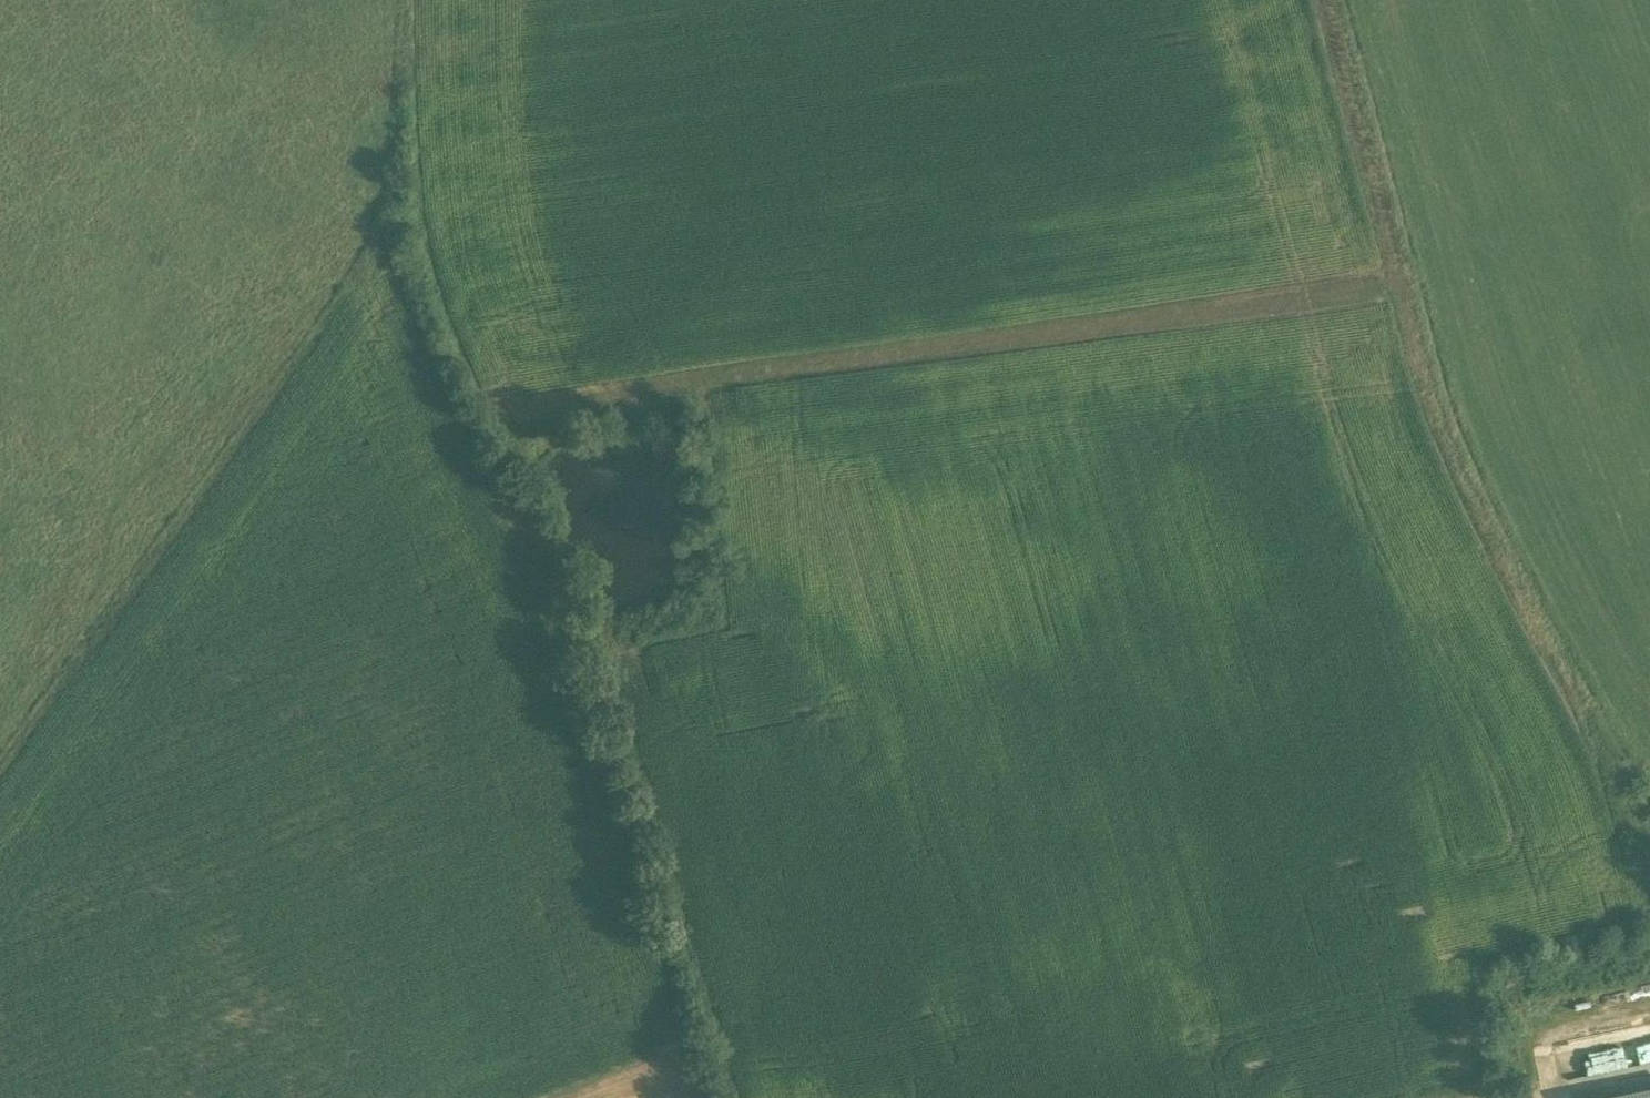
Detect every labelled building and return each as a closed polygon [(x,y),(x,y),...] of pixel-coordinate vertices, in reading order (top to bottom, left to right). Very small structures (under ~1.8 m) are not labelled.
[(1603,1097),(1649,1097),(1649,1088),(1603,1097)]
